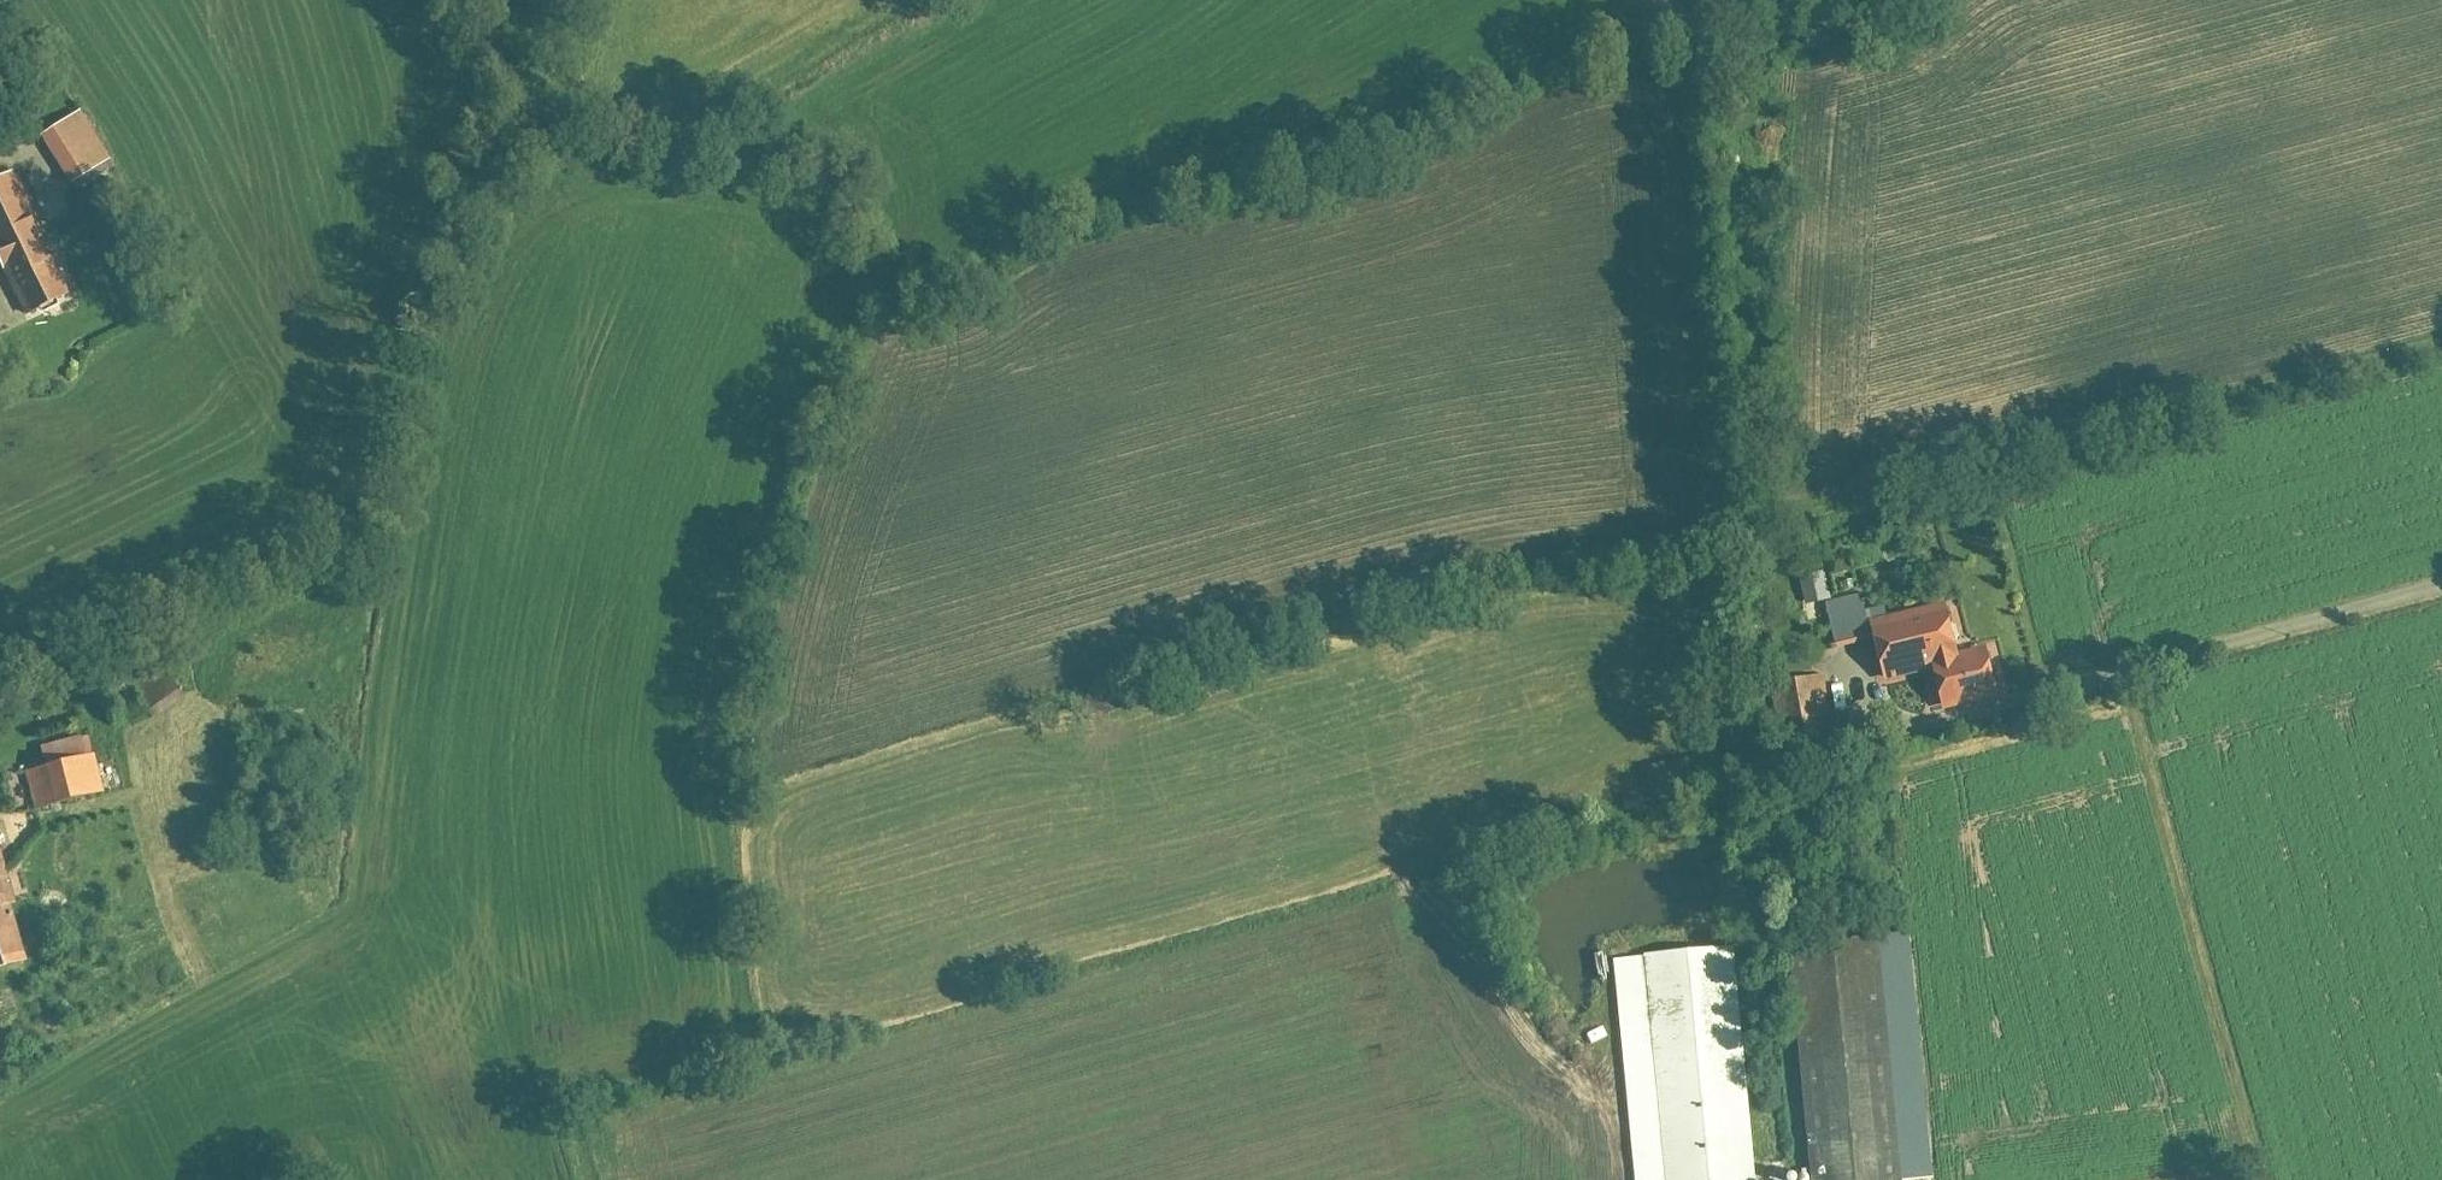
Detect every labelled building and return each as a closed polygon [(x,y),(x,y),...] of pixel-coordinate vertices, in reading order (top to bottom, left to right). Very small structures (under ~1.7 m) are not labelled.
[(75,113),(39,135),(70,185),(105,163),(75,113)] [(0,181),(0,280),(19,320),(71,296),(14,174),(0,181)] [(1826,606),(1832,652),(1866,647),(1859,601),(1826,606)] [(1984,655),(1961,660),(1951,606),(1872,620),(1883,682),(1926,674),(1934,713),(1994,699),(1984,655)] [(1834,751),(1822,676),(1775,684),(1787,759),(1834,751)] [(135,701),(145,720),(180,701),(170,682),(135,701)] [(11,777),(18,812),(99,794),(91,760),(11,777)] [(25,956),(0,871),(0,963),(25,956)] [(1878,943),(1790,950),(1809,1179),(1897,1179),(1878,943)] [(1643,956),(1663,1179),(1752,1179),(1732,949),(1643,956)]
